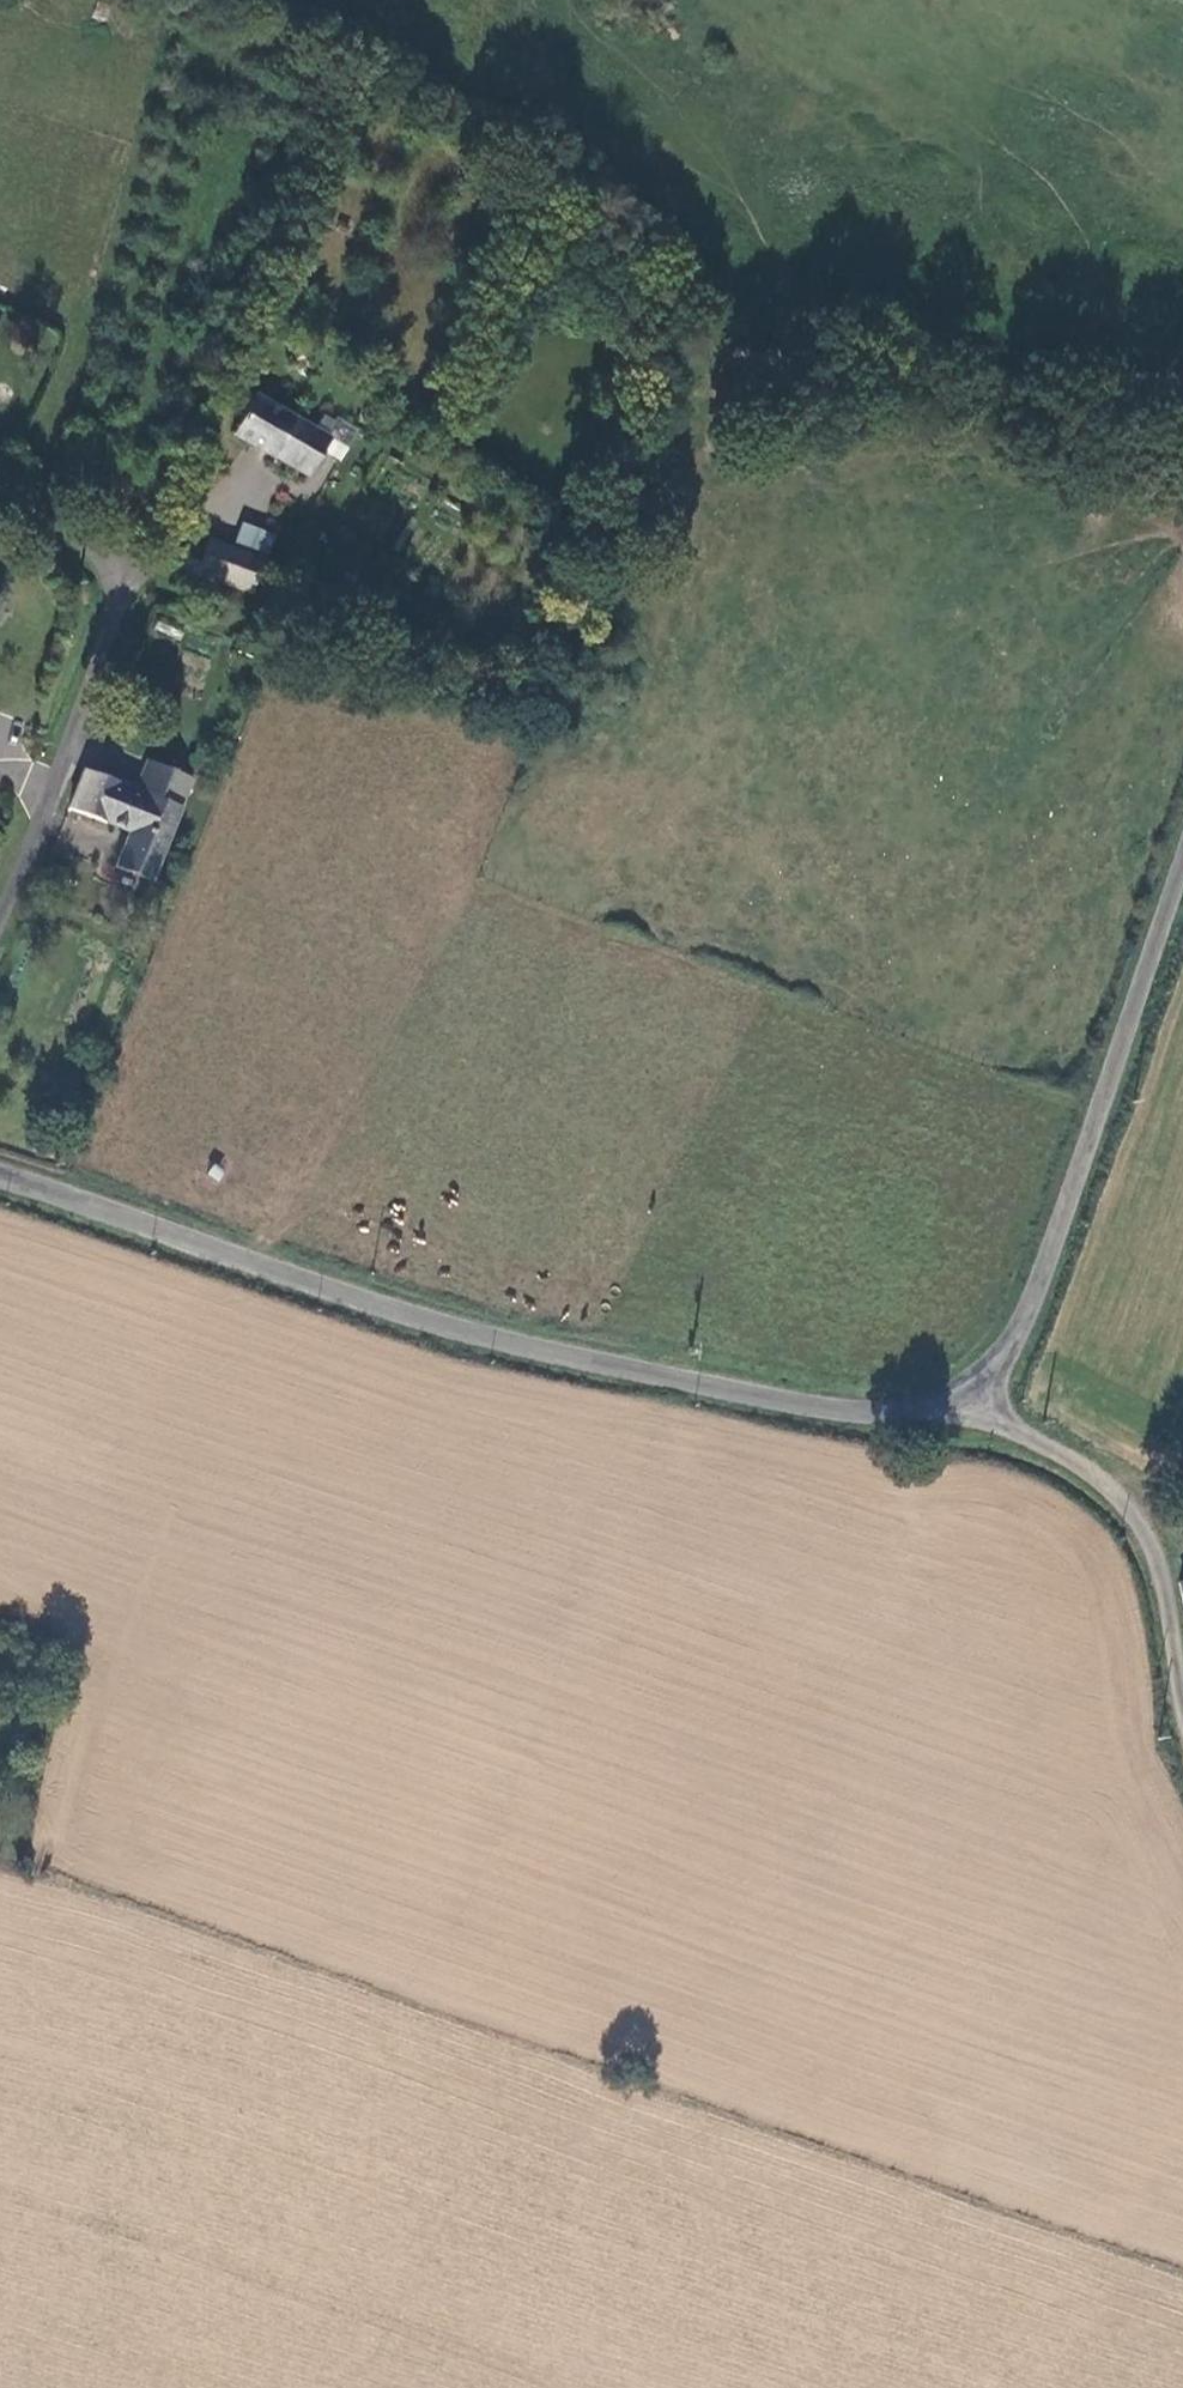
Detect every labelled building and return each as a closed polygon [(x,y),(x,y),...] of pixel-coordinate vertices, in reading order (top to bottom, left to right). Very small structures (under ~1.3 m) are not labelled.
[(233,437),(272,460),(293,422),(254,399),(233,437)] [(272,460),(310,482),(331,443),(293,422),(272,460)] [(189,548),(181,566),(252,594),(262,566),(208,539),(202,554),(189,548)] [(148,764),(136,792),(181,810),(191,780),(148,764)] [(124,832),(117,869),(152,883),(181,810),(136,792),(84,772),(67,812),(124,832)]
